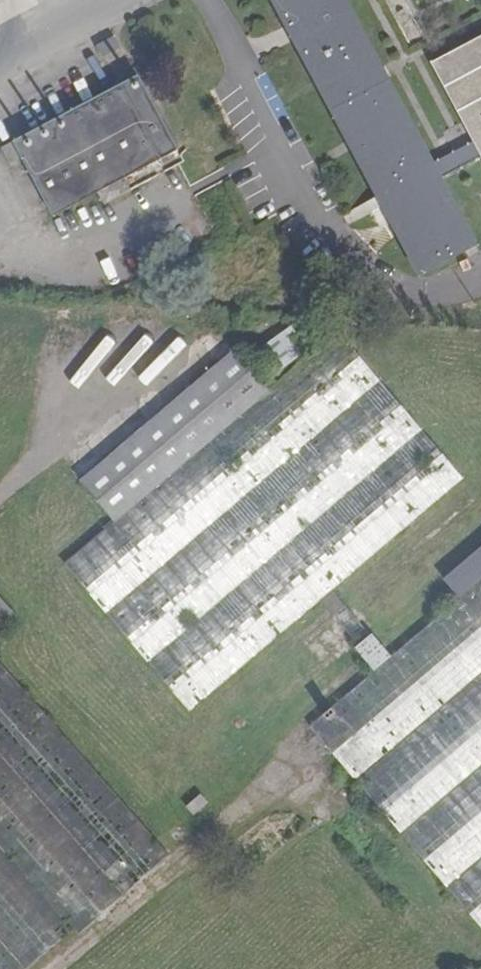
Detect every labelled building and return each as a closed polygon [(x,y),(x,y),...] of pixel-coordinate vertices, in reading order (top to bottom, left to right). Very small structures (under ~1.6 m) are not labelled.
[(432,163),(352,12),(345,0),(272,0),(418,275),(476,245),(440,177),(432,163)] [(432,63),(473,141),(480,156),(480,157),(480,36),(432,63)] [(115,37),(98,46),(103,57),(121,48),(115,37)] [(176,150),(138,76),(1,148),(8,163),(20,157),(51,215),(96,192),(102,203),(130,189),(124,178),(176,150)] [(440,177),(480,156),(473,141),(432,163),(440,177)] [(288,326),(259,345),(276,370),(304,351),(288,326)] [(267,391),(114,522),(64,565),(188,711),(462,479),(337,333),(267,391)] [(114,522),(267,391),(233,352),(140,431),(80,483),(114,522)] [(457,601),(480,580),(480,539),(437,577),(457,601)] [(457,601),(391,657),(309,726),(480,929),(480,580),(457,601)] [(15,617),(0,599),(0,630),(15,617)] [(333,628),(350,647),(366,633),(349,614),(333,628)] [(71,930),(76,936),(169,854),(0,664),(0,968),(26,968),(71,930)]
